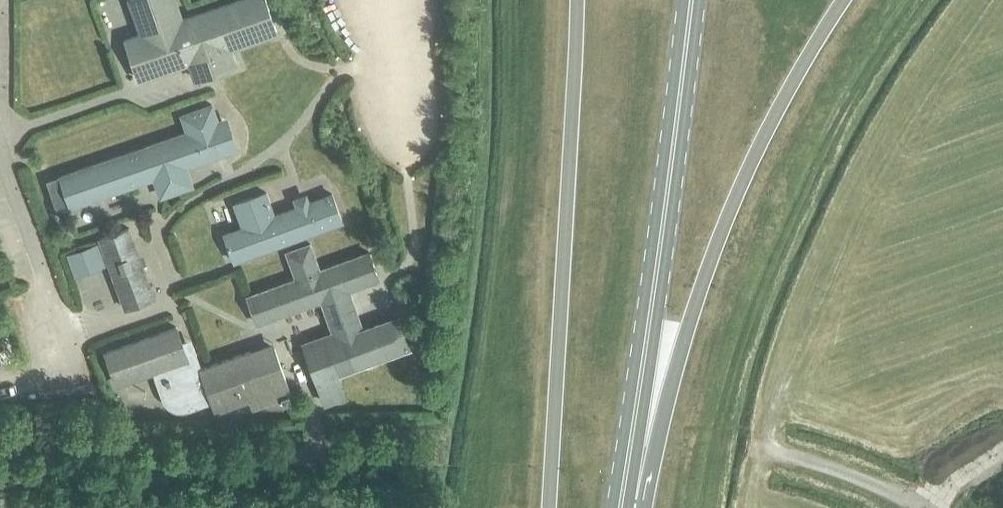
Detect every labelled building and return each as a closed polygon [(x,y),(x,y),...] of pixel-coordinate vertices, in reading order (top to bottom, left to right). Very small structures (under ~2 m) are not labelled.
[(181,19),(174,0),(130,0),(142,33),(125,39),(138,78),(189,61),(196,78),(235,65),(229,47),(276,31),(266,0),(236,0),(181,19)] [(180,109),(186,127),(198,160),(240,145),(229,112),(220,115),(214,98),(180,109)] [(160,196),(196,183),(189,163),(198,160),(186,127),(87,162),(58,172),(69,204),(70,206),(131,185),(137,183),(154,177),(160,196)] [(58,172),(47,176),(58,208),(69,204),(58,172)] [(335,190),(276,211),(267,188),(236,200),(245,222),(227,229),(227,228),(225,229),(236,257),(237,257),(237,256),(344,217),(335,190)] [(157,295),(145,261),(148,260),(144,250),(142,251),(131,222),(99,234),(125,307),(157,295)] [(396,311),(365,323),(352,287),(382,276),(371,246),(322,264),(312,237),(286,247),(296,273),(250,290),(247,291),(258,322),(322,299),(332,327),(302,337),(325,402),(349,393),(340,369),(414,343),(402,309),(396,311)] [(99,239),(67,251),(76,274),(107,262),(99,239)] [(163,367),(172,393),(164,396),(164,397),(164,398),(166,401),(167,403),(169,405),(172,406),(174,408),(178,409),(180,409),(183,409),(186,408),(212,399),(215,409),(249,397),(253,407),(281,397),(284,404),(289,402),(291,401),(289,394),(290,393),(274,348),(251,356),(250,350),(201,368),(193,347),(184,350),(176,326),(106,351),(117,384),(163,367)]
